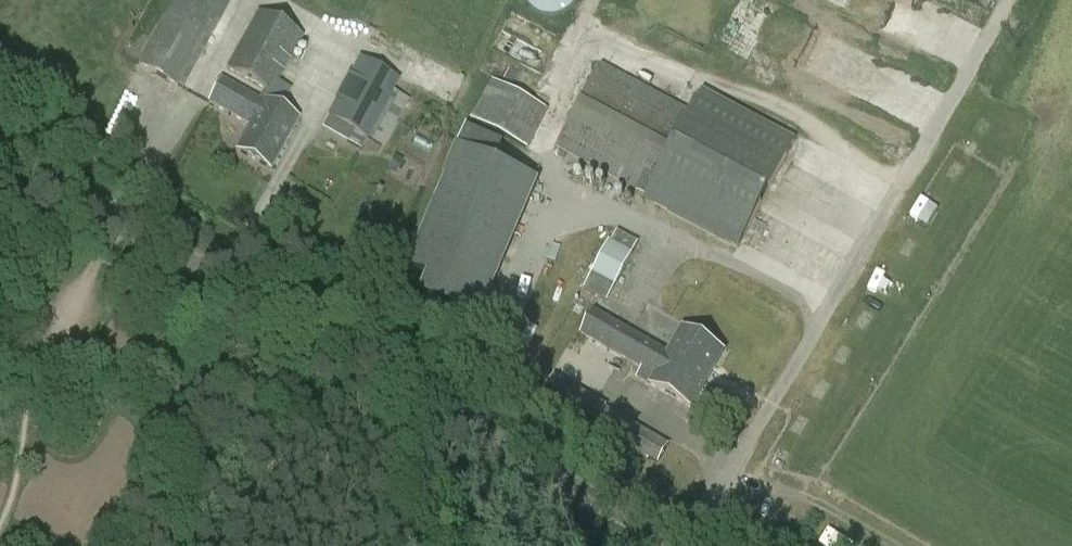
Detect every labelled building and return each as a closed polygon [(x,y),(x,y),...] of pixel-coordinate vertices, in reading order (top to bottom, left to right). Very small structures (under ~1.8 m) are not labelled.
[(139,66),(178,88),(226,0),(175,0),(139,66)] [(530,7),(537,13),(546,17),(556,17),(566,13),(573,7),(577,0),(526,0),(530,7)] [(266,93),(272,97),(279,85),(304,39),(258,13),(226,71),(266,93)] [(369,142),(401,82),(359,59),(327,119),(369,142)] [(693,118),(600,69),(557,151),(649,200),(647,204),(737,252),(795,145),(705,97),(693,118)] [(548,112),(491,80),(470,119),(527,150),(548,112)] [(291,91),(279,85),(272,97),(266,93),(262,100),(264,102),(259,112),(217,88),(207,106),(249,129),(236,153),(271,172),(299,121),(280,110),(291,91)] [(417,299),(477,324),(538,181),(494,163),(503,142),(466,126),(405,268),(426,277),(417,299)] [(915,218),(935,225),(942,203),(922,196),(915,218)] [(592,277),(616,290),(632,259),(609,246),(592,277)] [(693,410),(724,354),(682,330),(666,358),(594,316),(581,338),(639,372),(636,378),(693,410)] [(541,400),(560,411),(603,435),(602,437),(647,463),(649,459),(658,464),(669,445),(606,408),(607,407),(574,387),(555,376),(541,400)]
